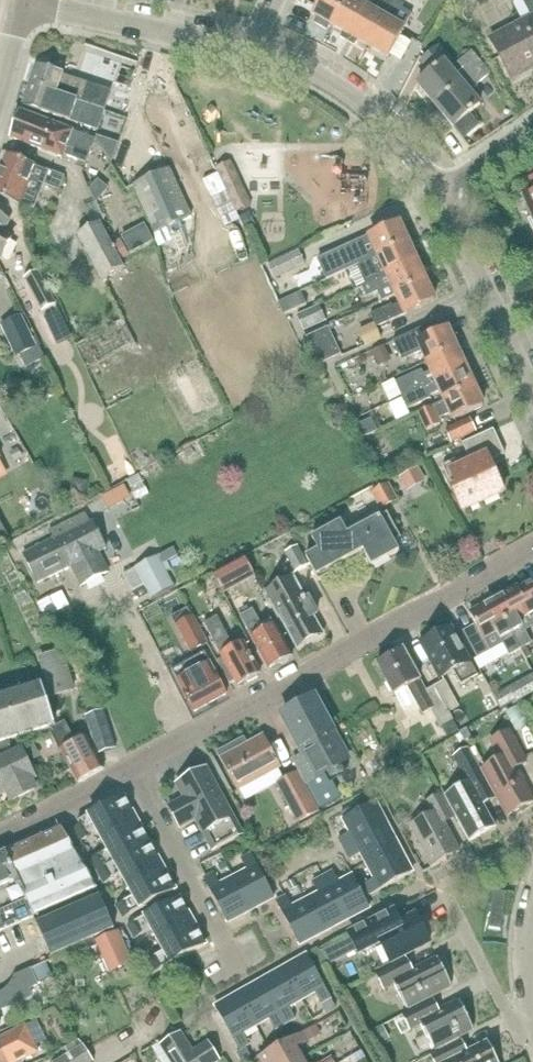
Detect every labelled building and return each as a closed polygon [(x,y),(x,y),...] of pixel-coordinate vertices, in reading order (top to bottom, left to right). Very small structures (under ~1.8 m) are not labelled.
[(314,14),(318,17),(315,22),(325,28),(329,23),(332,25),(347,0),(322,0),(314,14)] [(357,3),(351,0),(347,0),(332,25),(343,31),(340,37),(347,41),(371,0),(359,0),(357,3)] [(395,0),(371,0),(347,41),(355,45),(358,40),(370,46),(396,1),(395,0)] [(488,38),(512,82),(532,71),(532,0),(522,0),(530,16),(488,38)] [(403,30),(402,30),(412,15),(402,9),(404,5),(396,1),(370,46),(388,57),(403,30)] [(457,76),(446,63),(449,60),(439,47),(420,62),(431,75),(418,85),(436,107),(463,84),(485,67),(472,52),(458,64),(463,70),(457,76)] [(470,91),(491,74),(485,67),(463,84),(436,107),(453,128),(481,105),(470,91)] [(88,84),(86,88),(62,80),(63,77),(35,68),(28,87),(76,104),(104,113),(111,92),(88,84)] [(98,131),(104,113),(76,104),(28,87),(22,107),(70,123),(70,122),(98,131)] [(94,142),(66,131),(20,113),(10,140),(62,159),(63,156),(86,164),(94,142)] [(0,170),(0,198),(32,212),(47,174),(33,169),(3,156),(0,165),(0,169),(0,170)] [(250,206),(243,190),(230,163),(216,169),(236,212),(250,206)] [(191,219),(176,186),(169,169),(151,178),(173,227),(191,219)] [(156,235),(173,227),(151,178),(133,186),(156,235)] [(522,200),(532,224),(532,196),(522,200)] [(244,227),(253,223),(248,213),(239,217),(244,227)] [(1,261),(12,240),(10,235),(5,232),(9,224),(0,219),(0,260),(1,261)] [(123,270),(119,262),(110,244),(99,223),(77,235),(101,281),(123,270)] [(370,238),(318,261),(327,282),(358,267),(371,262),(407,243),(398,223),(369,236),(370,238)] [(110,244),(119,262),(129,257),(121,239),(110,244)] [(416,262),(422,259),(418,252),(412,255),(407,243),(371,262),(358,267),(366,286),(416,262)] [(304,264),(298,251),(266,265),(272,279),(304,264)] [(425,267),(422,260),(422,259),(416,262),(366,286),(361,288),(366,298),(391,286),(395,295),(424,282),(419,270),(425,267)] [(24,280),(41,313),(57,305),(40,272),(24,280)] [(434,302),(425,282),(424,282),(395,295),(399,304),(392,308),(391,305),(370,315),(376,328),(434,302)] [(285,315),(289,313),(306,306),(300,294),(279,303),(285,315)] [(325,321),(318,308),(296,318),(303,332),(325,321)] [(0,326),(16,358),(37,347),(21,315),(0,326)] [(455,350),(455,349),(446,329),(437,333),(433,323),(391,342),(401,363),(423,353),(427,363),(455,350)] [(348,332),(354,345),(371,337),(365,324),(348,332)] [(342,356),(328,327),(305,338),(319,367),(342,356)] [(382,346),(372,351),(379,365),(389,360),(382,346)] [(401,399),(464,368),(455,350),(427,363),(431,371),(422,376),(421,372),(394,384),(401,399)] [(344,363),(330,369),(336,383),(350,376),(344,363)] [(473,389),(464,369),(464,368),(401,399),(406,411),(429,400),(428,398),(441,392),(445,402),(473,389)] [(382,377),(369,384),(386,420),(399,414),(382,377)] [(418,414),(419,416),(426,431),(439,425),(437,420),(450,414),(454,421),(482,408),(473,389),(445,402),(418,414)] [(363,439),(378,432),(372,419),(357,426),(363,439)] [(475,432),(470,420),(445,431),(451,443),(475,432)] [(504,457),(492,430),(462,444),(471,464),(458,470),(455,461),(441,467),(461,513),(502,494),(488,463),(504,457)] [(386,474),(396,492),(416,481),(406,463),(386,474)] [(101,487),(110,505),(137,492),(129,474),(101,487)] [(74,482),(71,494),(84,496),(86,484),(74,482)] [(381,511),(398,501),(389,484),(371,493),(381,511)] [(93,582),(93,580),(110,573),(100,553),(106,550),(93,521),(90,522),(86,514),(61,525),(67,538),(58,543),(57,540),(22,557),(36,585),(69,569),(79,589),(93,582)] [(393,543),(400,539),(387,514),(348,536),(341,524),(312,539),(319,551),(306,558),(319,582),(333,574),(330,570),(363,552),(372,568),(399,553),(393,543)] [(295,573),(300,571),(307,567),(297,548),(285,554),(295,573)] [(174,587),(158,556),(135,568),(144,584),(151,599),(174,587)] [(243,558),(211,574),(220,591),(251,574),(243,558)] [(135,568),(124,574),(132,590),(144,584),(135,568)] [(302,645),(318,637),(320,639),(325,636),(306,601),(308,599),(294,577),(263,592),(278,619),(280,619),(298,650),(303,647),(302,645)] [(532,627),(532,582),(519,589),(518,587),(492,602),(519,652),(530,646),(523,632),(532,627)] [(53,591),(27,599),(32,615),(58,606),(53,591)] [(244,594),(232,602),(239,613),(251,606),(244,594)] [(508,658),(519,652),(492,602),(468,615),(475,627),(462,633),(476,659),(501,645),(508,658)] [(276,627),(264,633),(260,622),(253,610),(240,616),(248,630),(250,628),(255,638),(252,640),(269,670),(292,657),(276,627)] [(245,644),(235,650),(227,640),(229,639),(217,617),(205,624),(222,656),(221,657),(222,659),(218,662),(230,685),(235,682),(237,687),(261,674),(245,644)] [(191,652),(208,644),(194,618),(177,627),(191,652)] [(431,635),(421,641),(441,679),(453,673),(454,672),(461,685),(477,677),(451,629),(433,638),(431,635)] [(402,651),(378,665),(403,711),(416,704),(421,712),(430,707),(441,727),(443,726),(448,739),(458,733),(453,720),(450,713),(435,687),(425,692),(402,651)] [(51,698),(73,691),(62,654),(40,660),(48,686),(44,688),(43,685),(0,698),(0,744),(55,727),(47,700),(51,698)] [(226,696),(204,654),(172,671),(194,713),(226,696)] [(383,740),(401,730),(391,713),(383,717),(359,674),(331,690),(356,736),(375,726),(383,740)] [(435,687),(450,713),(460,707),(445,681),(435,687)] [(508,687),(494,694),(501,708),(515,700),(508,687)] [(347,775),(341,764),(347,760),(314,700),(281,717),(303,757),(294,762),(305,783),(306,783),(320,809),(341,798),(333,783),(347,775)] [(98,755),(116,749),(104,711),(86,717),(98,755)] [(103,771),(85,737),(70,747),(67,740),(71,738),(64,724),(50,732),(77,784),(103,771)] [(466,731),(461,734),(467,745),(473,741),(466,731)] [(524,764),(507,733),(488,743),(498,761),(481,770),(506,817),(531,804),(513,770),(524,764)] [(242,737),(215,752),(220,760),(237,791),(239,790),(259,779),(279,768),(262,737),(247,745),(242,737)] [(13,753),(10,741),(0,745),(0,794),(6,791),(11,802),(33,791),(37,789),(33,781),(36,779),(22,749),(13,753)] [(453,758),(460,772),(459,772),(466,784),(444,797),(468,842),(494,828),(482,805),(494,799),(467,749),(466,751),(453,758)] [(369,775),(381,769),(377,761),(371,760),(363,764),(369,775)] [(186,799),(168,809),(179,829),(194,820),(211,852),(241,836),(206,770),(178,785),(186,799)] [(395,772),(378,781),(383,792),(401,783),(395,772)] [(295,774),(275,785),(296,821),(316,810),(295,774)] [(430,816),(410,827),(432,867),(445,860),(444,859),(458,851),(441,821),(452,816),(441,794),(424,803),(430,816)] [(101,840),(137,820),(125,796),(77,823),(79,826),(73,830),(79,842),(86,839),(84,835),(95,829),(101,840)] [(343,850),(387,826),(375,802),(342,820),(350,834),(338,840),(343,850)] [(96,872),(150,844),(137,820),(101,840),(107,852),(90,861),(96,872)] [(367,867),(400,849),(387,826),(343,850),(349,860),(360,854),(367,867)] [(95,889),(73,850),(64,834),(62,829),(0,855),(0,932),(95,889)] [(73,830),(64,834),(73,850),(81,845),(79,842),(73,830)] [(126,886),(162,867),(150,844),(96,872),(102,885),(121,875),(126,886)] [(363,886),(368,896),(412,873),(400,849),(367,867),(374,880),(363,886)] [(273,898),(270,892),(250,855),(240,860),(246,871),(233,879),(250,911),(273,898)] [(205,858),(197,862),(199,865),(202,872),(210,868),(206,861),(205,858)] [(133,898),(115,907),(122,919),(175,891),(162,867),(126,886),(133,898)] [(323,878),(346,921),(369,909),(352,876),(338,884),(332,873),(323,878)] [(250,911),(233,879),(219,886),(213,875),(203,880),(226,924),(250,911)] [(322,934),(346,921),(323,878),(313,883),(318,894),(305,901),(322,934)] [(292,881),(285,884),(289,891),(296,888),(292,881)] [(322,934),(305,901),(291,908),(286,897),(276,903),(299,946),(322,934)] [(48,957),(112,931),(98,898),(35,925),(48,957)] [(179,898),(127,927),(134,940),(151,931),(157,941),(192,921),(179,898)] [(347,937),(340,940),(347,955),(354,952),(356,955),(378,944),(388,964),(428,944),(414,917),(399,924),(394,913),(347,937)] [(163,953),(146,962),(153,974),(205,945),(192,921),(157,941),(163,953)] [(110,972),(132,963),(118,932),(97,941),(110,972)] [(309,946),(318,965),(344,953),(335,934),(309,946)] [(336,1008),(330,999),(305,956),(282,969),(301,1002),(314,994),(321,1005),(326,1013),(336,1008)] [(450,987),(436,960),(411,972),(405,961),(373,977),(380,990),(392,985),(404,1010),(450,987)] [(288,1009),(301,1002),(282,969),(260,982),(284,1025),(294,1019),(288,1009)] [(8,984),(6,987),(10,995),(13,996),(35,986),(28,970),(11,978),(10,981),(8,984)] [(274,1031),(284,1025),(260,982),(237,995),(255,1027),(267,1020),(274,1031)] [(242,1034),(255,1027),(237,995),(214,1009),(238,1051),(249,1045),(242,1034)] [(472,1031),(457,1002),(437,1012),(431,1000),(400,1016),(407,1031),(419,1025),(432,1051),(472,1031)] [(315,1026),(302,1033),(308,1043),(321,1036),(315,1026)] [(33,1047),(23,1027),(0,1038),(0,1050),(6,1061),(23,1061),(36,1055),(33,1047)] [(378,1046),(389,1040),(382,1027),(371,1033),(378,1046)] [(302,1060),(297,1050),(308,1043),(302,1033),(258,1059),(260,1061),(299,1061),(302,1060)] [(221,1061),(208,1042),(191,1052),(180,1035),(159,1047),(168,1061),(221,1061)] [(486,1041),(465,1051),(460,1042),(429,1057),(431,1061),(496,1061),(486,1041)] [(86,1052),(83,1047),(58,1061),(92,1061),(86,1052)] [(239,1053),(237,1054),(241,1061),(243,1060),(250,1056),(246,1049),(239,1053)]
